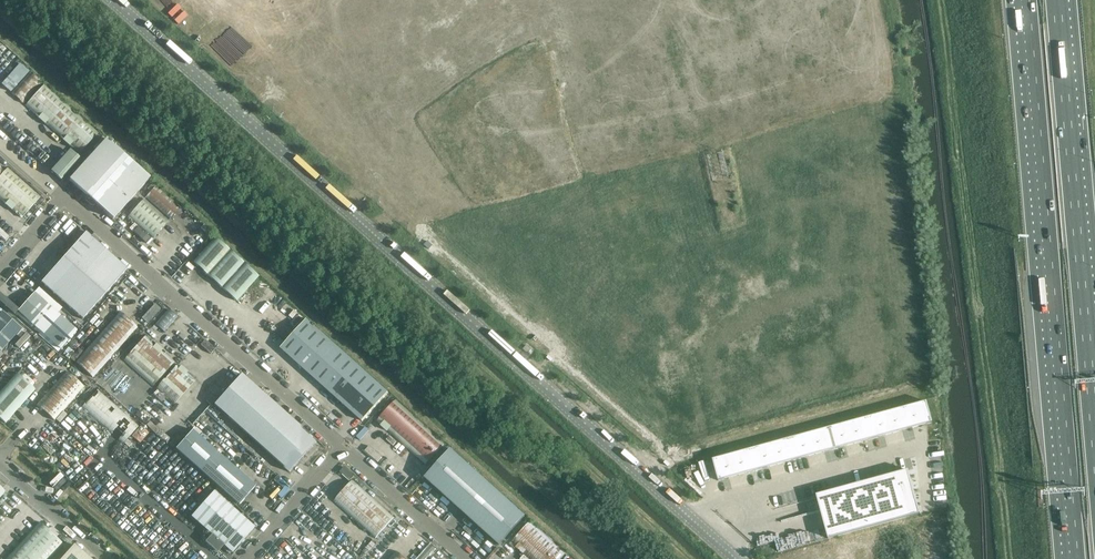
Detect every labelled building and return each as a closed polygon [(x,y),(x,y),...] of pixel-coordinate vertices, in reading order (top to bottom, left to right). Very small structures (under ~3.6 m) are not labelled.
[(99,133),(44,84),(30,71),(29,73),(12,58),(0,71),(0,89),(8,97),(11,93),(79,154),(99,133)] [(101,147),(71,181),(87,195),(85,197),(85,200),(91,204),(94,204),(95,203),(113,218),(149,178),(103,137),(98,143),(101,147)] [(79,160),(69,151),(51,172),(60,181),(79,160)] [(21,218),(40,197),(7,167),(5,170),(0,165),(0,199),(21,218)] [(182,207),(157,184),(127,218),(153,241),(169,223),(168,222),(182,207)] [(83,318),(124,272),(127,269),(85,232),(66,254),(62,250),(56,257),(60,261),(42,281),(61,299),(83,318)] [(213,236),(191,260),(236,302),(259,277),(213,236)] [(34,292),(18,311),(44,335),(61,316),(34,292)] [(154,305),(145,315),(150,320),(159,310),(154,305)] [(156,324),(165,331),(178,314),(169,307),(156,324)] [(138,328),(119,311),(75,361),(93,378),(138,328)] [(0,314),(0,352),(21,329),(2,312),(0,314)] [(306,319),(281,348),(362,421),(388,393),(306,319)] [(196,380),(146,335),(124,360),(174,405),(196,380)] [(84,387),(66,371),(36,405),(54,421),(84,387)] [(0,393),(0,419),(5,424),(35,390),(17,374),(0,393)] [(214,404),(290,472),(317,442),(241,374),(214,404)] [(139,426),(97,390),(81,408),(123,444),(139,426)] [(445,444),(396,400),(377,421),(426,465),(445,444)] [(927,401),(713,460),(718,481),(932,423),(927,401)] [(255,486),(225,460),(192,430),(176,448),(239,504),(255,486)] [(516,508),(446,445),(420,473),(424,477),(434,486),(490,536),(516,508)] [(908,470),(816,495),(828,539),(920,514),(908,470)] [(353,480),(334,501),(375,539),(395,517),(353,480)] [(203,530),(202,539),(217,552),(224,545),(232,552),(254,528),(213,491),(191,516),(205,528),(203,530)] [(6,558),(51,558),(64,544),(39,522),(6,558)] [(530,522),(513,541),(532,558),(560,558),(565,553),(530,522)] [(63,558),(91,558),(75,545),(63,558)] [(396,551),(389,558),(406,558),(396,551)]
